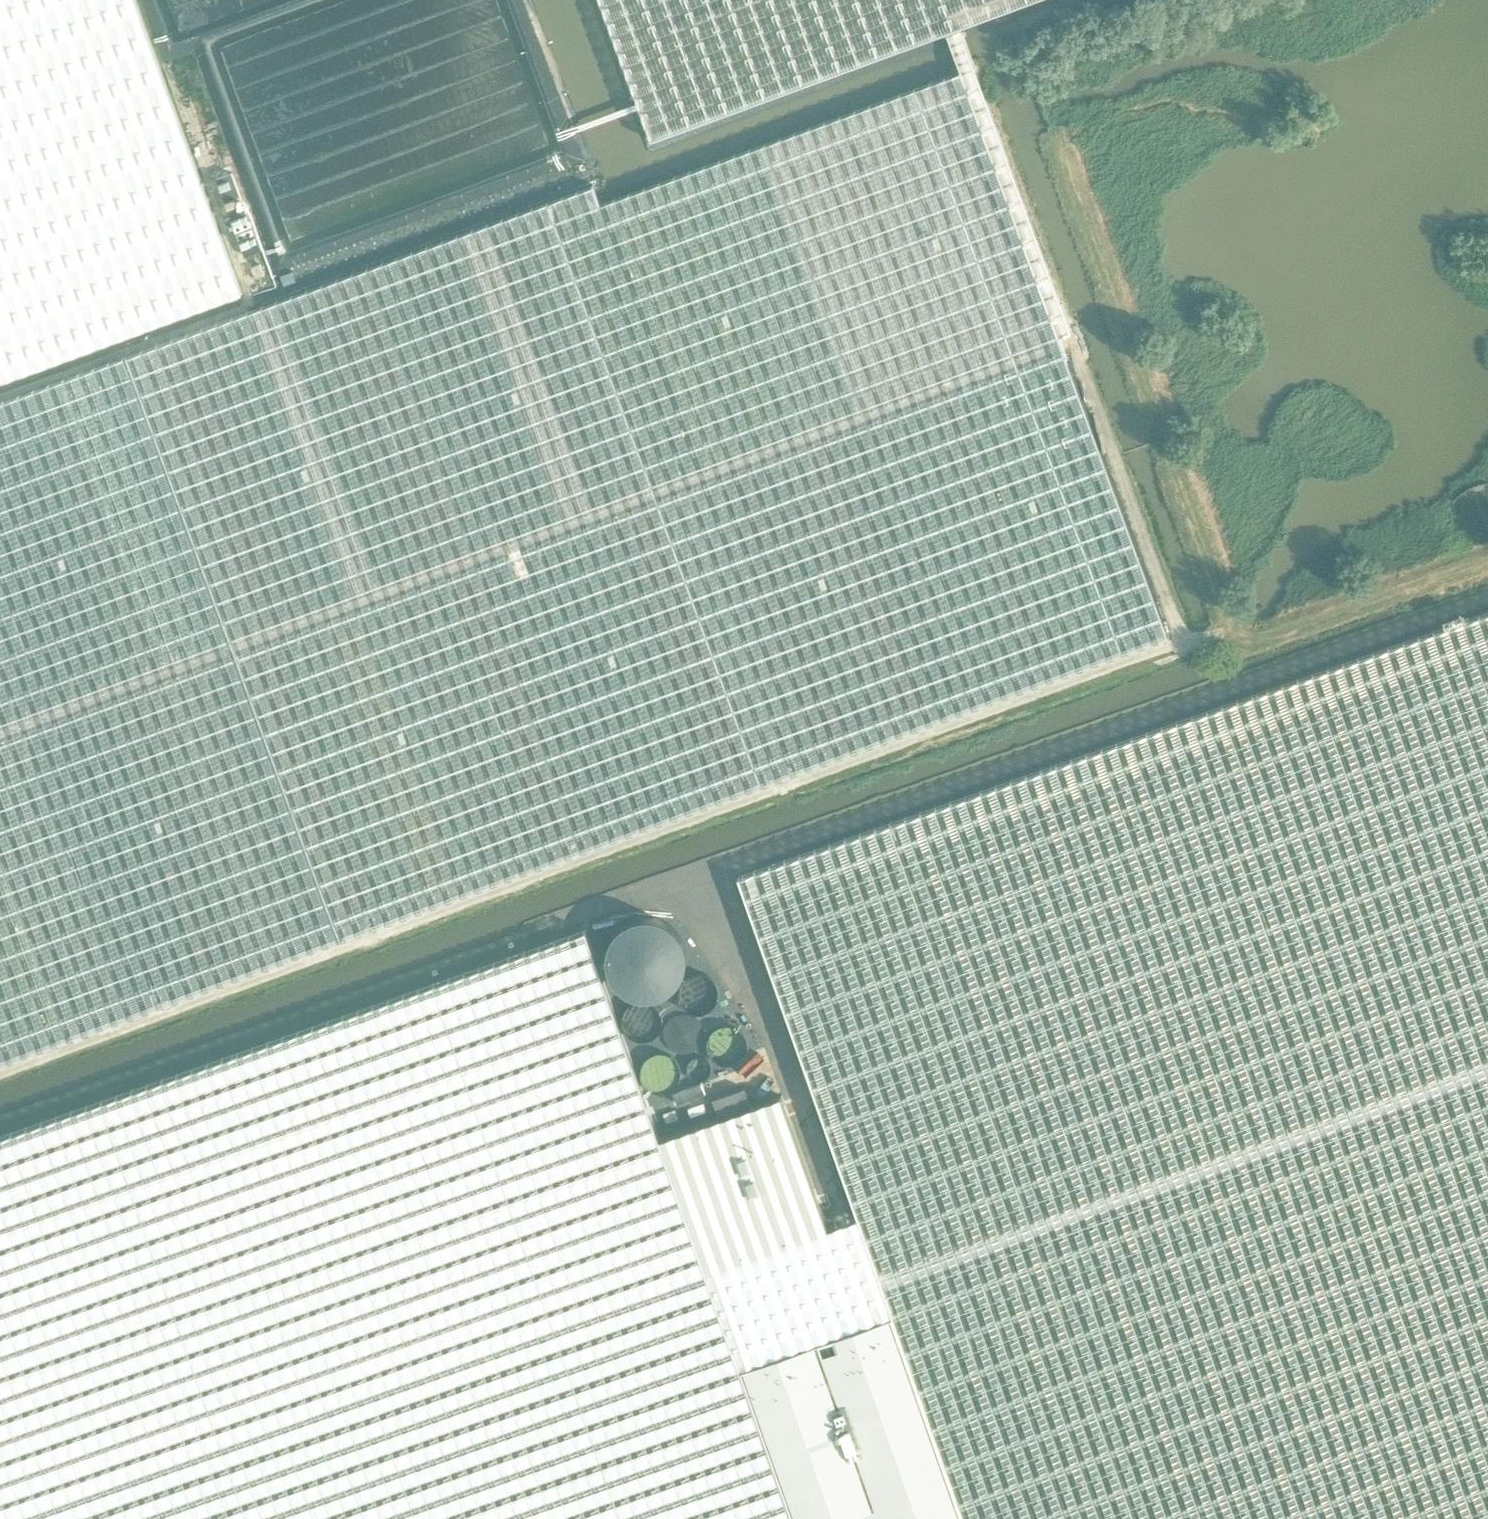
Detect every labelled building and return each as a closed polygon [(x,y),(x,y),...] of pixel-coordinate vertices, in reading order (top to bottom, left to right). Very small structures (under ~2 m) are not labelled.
[(234,295),(242,292),(234,269),(136,0),(0,0),(0,380),(234,295)] [(652,139),(946,32),(950,42),(958,65),(959,69),(960,72),(974,67),(973,64),(972,60),(963,37),(960,27),(1032,0),(601,0),(652,139)] [(1168,637),(1058,336),(1071,331),(974,67),(960,72),(601,203),(595,185),(0,402),(0,1065),(1168,637)] [(246,255),(261,249),(247,212),(231,218),(246,255)] [(255,278),(264,275),(260,263),(251,267),(255,278)] [(739,876),(859,1216),(882,1281),(965,1518),(1487,1518),(1487,612),(739,876)] [(0,1137),(0,1518),(794,1518),(729,1335),(659,1138),(586,930),(0,1137)] [(720,1116),(659,1138),(729,1335),(882,1281),(859,1216),(828,1226),(782,1094),(751,1105),(744,1086),(713,1097),(720,1116)] [(729,1335),(794,1518),(834,1518),(861,1510),(864,1518),(965,1518),(882,1281),(729,1335)]
